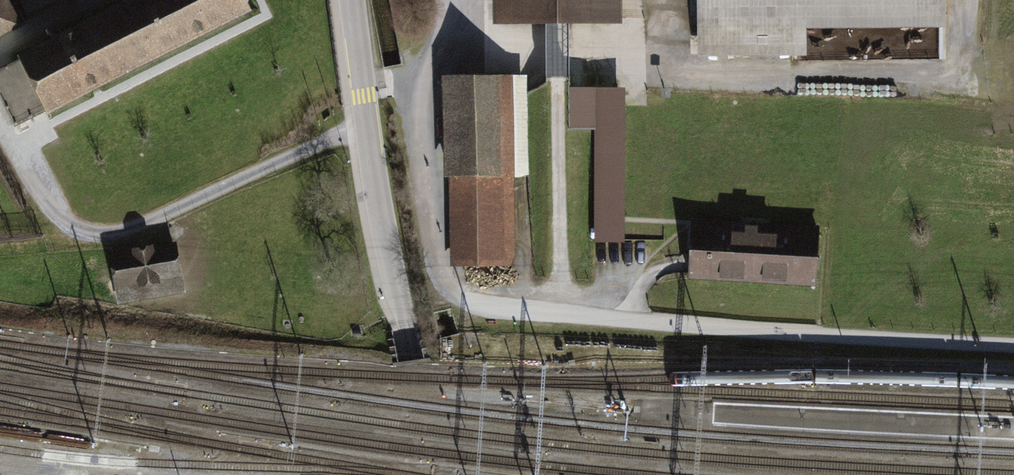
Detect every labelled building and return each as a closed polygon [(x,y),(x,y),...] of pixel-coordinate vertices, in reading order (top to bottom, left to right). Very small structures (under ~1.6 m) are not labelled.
[(18,127),(250,8),(246,0),(137,0),(0,71),(0,93),(18,127)] [(19,23),(7,0),(0,0),(0,33),(19,23)] [(498,26),(558,25),(624,23),(624,0),(498,0),(498,26)] [(701,57),(813,57),(813,33),(949,32),(949,0),(701,0),(701,57)] [(531,70),(447,69),(446,173),(453,173),(452,260),(515,261),(516,172),(530,172),(531,70)] [(627,89),(573,88),(573,130),(599,130),(597,244),(625,244),(627,89)] [(822,226),(691,218),(688,282),(818,289),(822,226)] [(178,243),(111,255),(121,306),(188,294),(178,243)]
